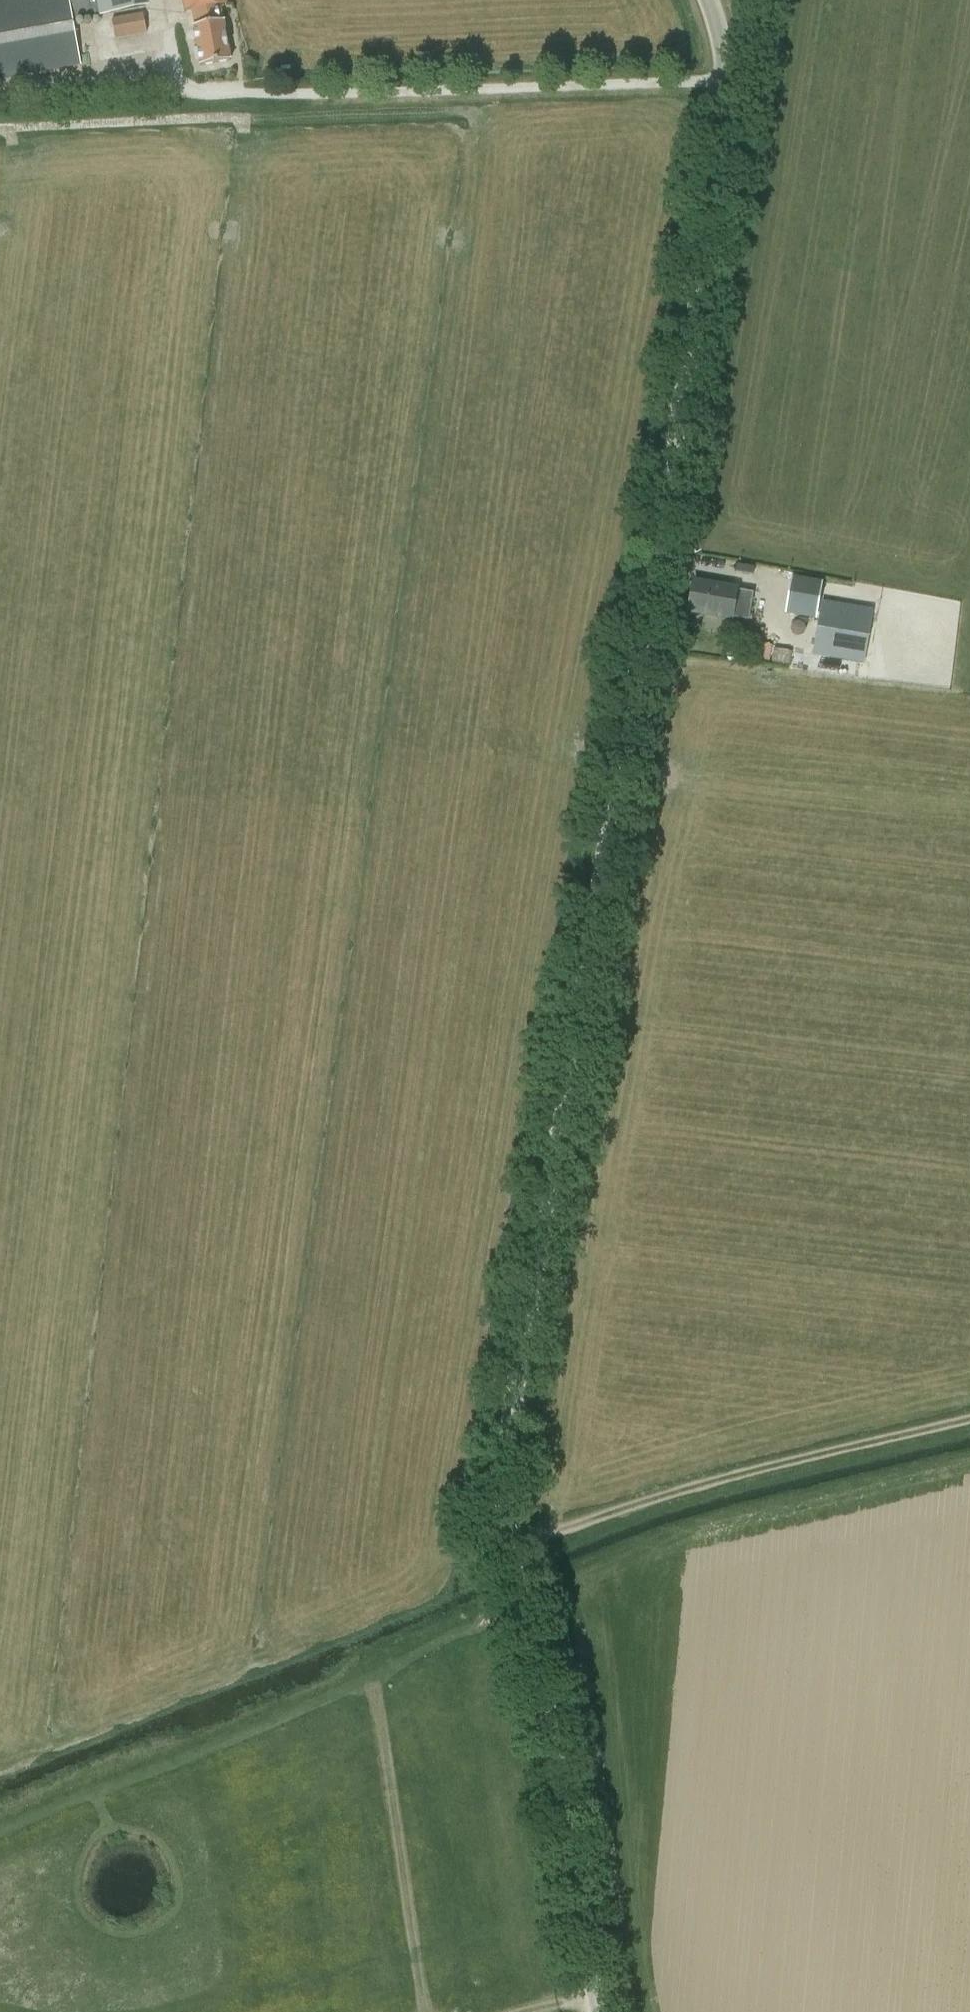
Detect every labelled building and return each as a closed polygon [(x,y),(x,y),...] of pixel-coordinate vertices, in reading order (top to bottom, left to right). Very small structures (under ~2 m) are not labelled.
[(144,0),(0,0),(0,79),(80,64),(73,20),(146,7),(144,0)] [(185,10),(198,8),(201,25),(194,26),(201,66),(231,60),(224,21),(223,21),(220,4),(227,3),(227,0),(184,0),(185,10)] [(115,37),(147,32),(143,14),(112,19),(115,37)] [(822,582),(793,576),(786,612),(815,617),(822,582)] [(731,617),(747,621),(752,594),(736,591),(736,589),(693,581),(687,611),(730,619),(731,617)] [(863,662),(870,621),(821,612),(813,653),(863,662)] [(770,646),(752,643),(750,656),(767,659),(770,646)]
